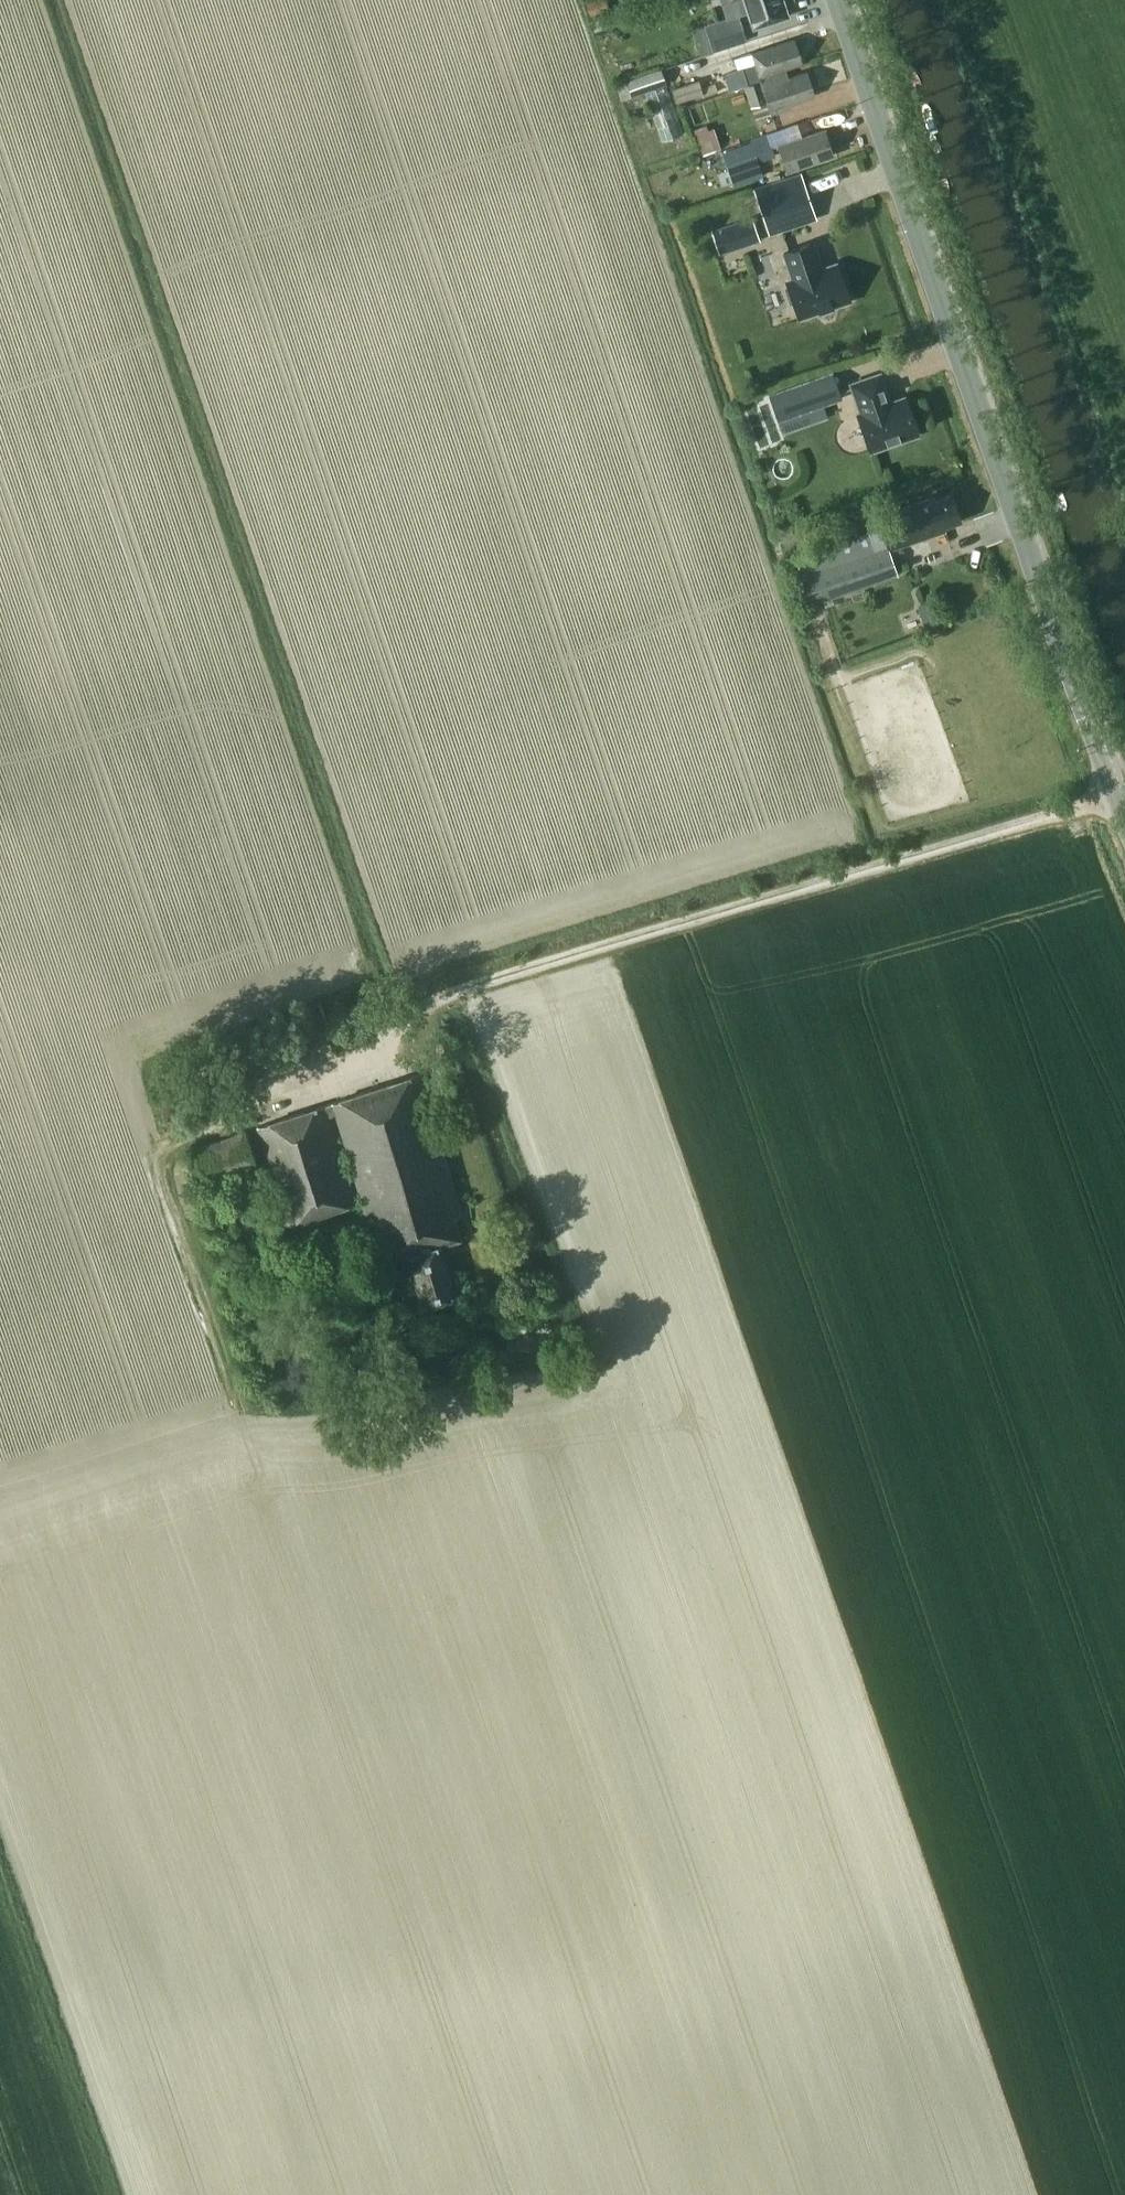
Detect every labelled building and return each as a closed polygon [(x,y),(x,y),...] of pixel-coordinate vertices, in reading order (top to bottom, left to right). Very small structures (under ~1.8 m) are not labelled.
[(590,14),(608,8),(605,0),(591,0),(585,2),(590,14)] [(752,27),(788,15),(783,0),(744,0),(752,27)] [(594,31),(613,24),(610,13),(590,20),(594,31)] [(703,24),(712,51),(746,41),(737,13),(703,24)] [(801,62),(793,38),(768,47),(767,46),(751,52),(751,54),(739,58),(743,72),(715,81),(718,92),(746,83),(747,84),(761,78),(760,75),(801,62)] [(660,69),(625,81),(630,95),(665,83),(660,69)] [(761,78),(747,84),(744,85),(751,106),(767,101),(770,113),(791,106),(790,102),(814,95),(806,70),(788,76),(786,70),(761,78)] [(711,140),(706,125),(693,129),(699,150),(707,148),(705,142),(711,140)] [(824,128),(776,144),(785,170),(797,167),(833,154),(824,128)] [(757,161),(774,155),(767,133),(749,138),(751,143),(757,161)] [(760,172),(757,161),(751,142),(722,152),(732,181),(760,172)] [(816,218),(800,171),(753,187),(768,234),(816,218)] [(758,239),(750,215),(711,228),(719,253),(758,239)] [(848,298),(836,264),(821,269),(812,242),(783,252),(793,279),(787,281),(788,284),(784,287),(790,303),(794,302),(799,316),(816,309),(820,312),(831,309),(832,304),(848,298)] [(840,397),(831,370),(767,392),(781,432),(827,416),(822,403),(840,397)] [(879,373),(850,383),(861,413),(858,414),(870,448),(883,444),(886,446),(902,441),(902,437),(916,432),(904,398),(889,403),(879,373)] [(960,520),(951,493),(934,499),(933,495),(877,514),(881,527),(888,548),(944,529),(943,525),(960,520)] [(836,526),(847,523),(843,511),(832,515),(836,526)] [(897,573),(888,548),(881,527),(795,556),(810,603),(897,573)] [(461,1214),(419,1073),(256,1127),(286,1226),(355,1205),(328,1117),(335,1114),(372,1240),(378,1239),(382,1254),(379,1256),(381,1262),(406,1255),(421,1306),(453,1296),(438,1244),(459,1238),(453,1217),(461,1214)] [(204,1186),(258,1169),(246,1130),(192,1147),(204,1186)]
